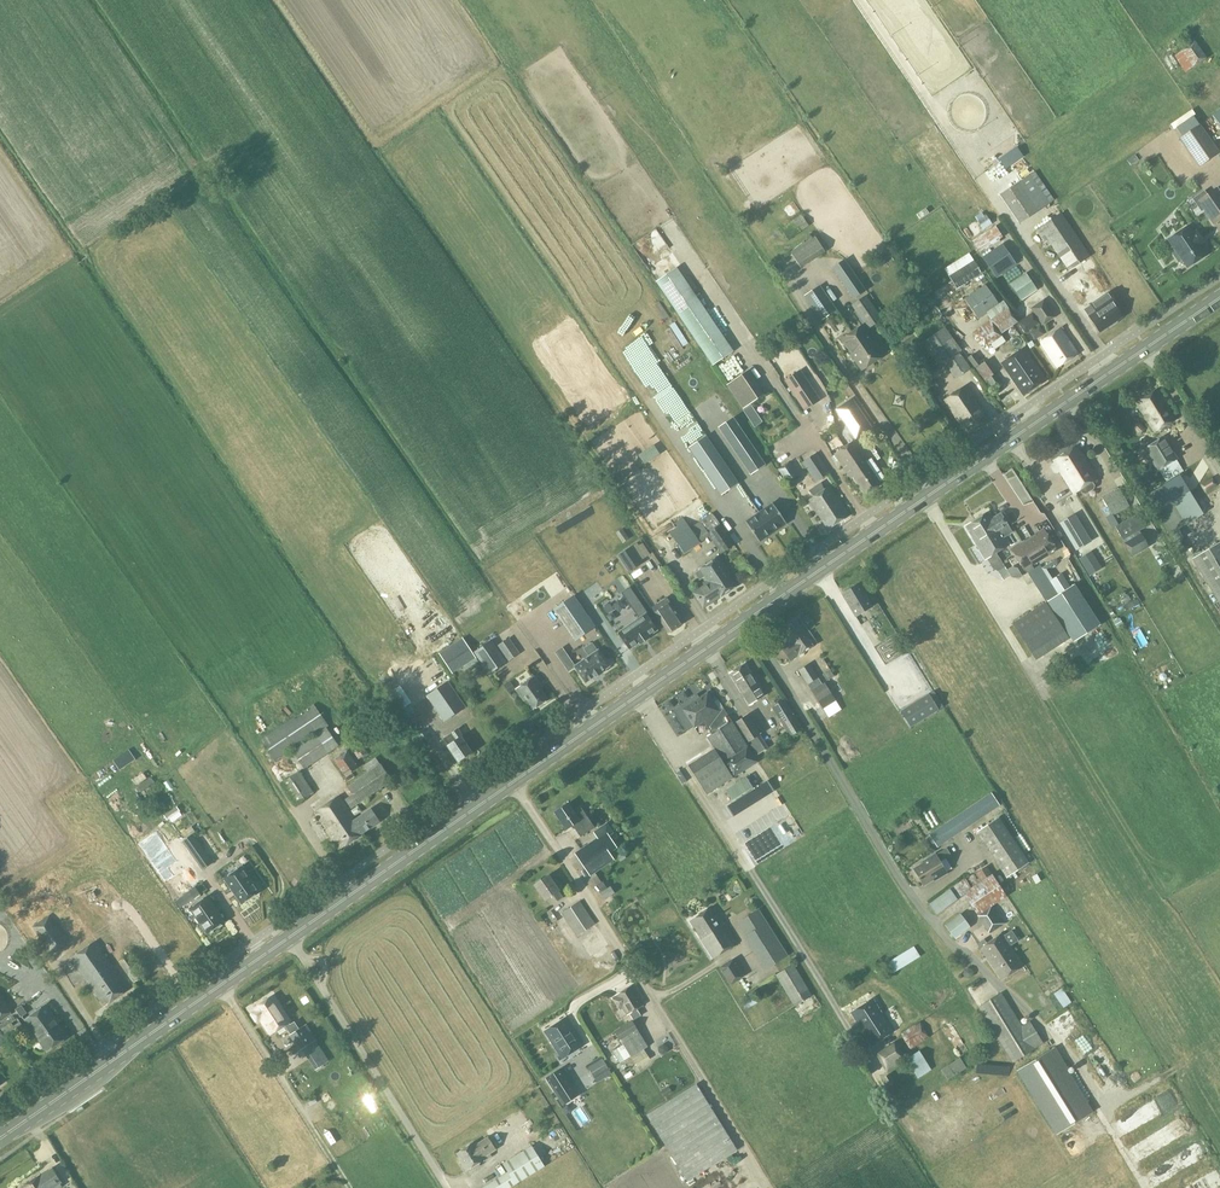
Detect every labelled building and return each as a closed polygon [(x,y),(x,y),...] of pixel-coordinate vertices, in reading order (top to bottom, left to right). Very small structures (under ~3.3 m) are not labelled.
[(1207,58),(1196,41),(1174,55),(1186,73),(1207,58)] [(775,115),(780,127),(793,122),(788,110),(775,115)] [(1179,139),(1199,167),(1219,152),(1200,124),(1179,139)] [(1022,157),(1017,151),(1000,162),(1005,169),(1022,157)] [(1154,173),(1160,182),(1170,175),(1164,166),(1154,173)] [(1000,195),(1020,224),(1055,201),(1035,172),(1030,175),(1027,172),(1015,180),(1017,184),(1000,195)] [(1198,201),(1214,224),(1219,220),(1219,192),(1217,188),(1198,201)] [(784,206),(791,201),(787,195),(780,199),(784,206)] [(1044,243),(1048,241),(1068,271),(1090,256),(1061,213),(1035,230),(1044,243)] [(789,241),(809,226),(801,215),(781,230),(789,241)] [(978,221),(983,231),(970,238),(978,252),(1001,240),(988,216),(978,221)] [(1187,227),(1168,240),(1173,247),(1170,249),(1178,263),(1182,260),(1187,268),(1206,255),(1201,247),(1203,246),(1199,239),(1200,238),(1196,232),(1192,234),(1187,227)] [(825,252),(815,237),(791,253),(801,268),(825,252)] [(997,277),(1018,264),(1005,243),(984,256),(997,277)] [(845,260),(832,268),(853,300),(866,291),(845,260)] [(957,289),(982,273),(974,261),(953,274),(952,273),(948,275),(957,289)] [(656,282),(713,366),(734,352),(701,303),(704,300),(700,294),(697,296),(677,267),(656,282)] [(1026,273),(1010,284),(1022,301),(1038,290),(1026,273)] [(1082,279),(1065,286),(1068,296),(1085,289),(1082,279)] [(978,320),(987,313),(999,305),(985,284),(964,299),(978,320)] [(805,295),(822,320),(835,311),(818,287),(805,295)] [(1095,312),(1088,316),(1099,332),(1122,317),(1114,307),(1116,306),(1107,293),(1090,305),(1095,312)] [(852,306),(868,330),(883,320),(880,316),(883,314),(870,294),(852,306)] [(1026,334),(1041,324),(1042,326),(1056,316),(1044,299),(1031,309),(1033,312),(1019,323),(1026,334)] [(1009,307),(991,319),(972,333),(983,349),(1002,337),(1000,335),(1019,322),(1009,307)] [(861,326),(852,333),(872,363),(883,355),(872,339),(871,340),(861,326)] [(944,363),(961,350),(952,338),(945,327),(923,343),(939,367),(944,363)] [(1040,343),(1057,368),(1077,354),(1060,329),(1040,343)] [(872,363),(852,333),(842,339),(852,353),(850,354),(861,370),(872,363)] [(1024,395),(1044,380),(1023,349),(1002,363),(1024,395)] [(961,350),(944,363),(956,380),(973,367),(966,358),(961,350)] [(975,368),(981,363),(974,353),(967,358),(975,368)] [(718,366),(738,406),(755,397),(741,369),(732,373),(726,362),(718,366)] [(682,420),(690,415),(671,383),(674,381),(667,369),(646,382),(671,423),(663,427),(678,451),(688,445),(683,436),(690,432),(682,420)] [(800,370),(784,381),(805,412),(821,401),(800,370)] [(996,373),(995,374),(987,379),(994,389),(1003,384),(996,373)] [(926,385),(930,394),(938,390),(935,381),(926,385)] [(687,402),(695,398),(688,386),(680,390),(687,402)] [(965,386),(945,400),(968,434),(988,420),(965,386)] [(1155,432),(1176,420),(1158,390),(1136,402),(1155,432)] [(852,433),(859,428),(864,434),(872,428),(868,422),(857,405),(841,417),(852,433)] [(743,411),(755,428),(763,423),(751,406),(743,411)] [(766,465),(733,417),(718,428),(751,475),(766,465)] [(707,435),(689,447),(721,495),(739,484),(707,435)] [(1144,449),(1158,472),(1160,471),(1167,482),(1184,471),(1177,460),(1178,459),(1164,436),(1144,449)] [(872,459),(868,461),(854,440),(834,454),(851,479),(853,477),(865,495),(881,484),(880,483),(885,479),(872,459)] [(1057,474),(1061,472),(1075,494),(1098,479),(1077,446),(1054,461),(1055,463),(1051,465),(1051,468),(1054,473),(1057,474)] [(802,463),(816,483),(831,473),(817,452),(802,463)] [(787,483),(798,476),(790,463),(778,470),(787,483)] [(1169,488),(1174,496),(1173,497),(1179,508),(1181,507),(1197,497),(1193,490),(1194,489),(1187,477),(1169,488)] [(830,486),(808,500),(828,529),(849,516),(830,486)] [(1119,489),(1103,498),(1113,516),(1129,506),(1119,489)] [(1027,494),(1019,499),(1024,507),(1032,502),(1027,494)] [(1155,510),(1170,535),(1188,524),(1173,499),(1155,510)] [(772,504),(759,513),(773,533),(786,524),(787,524),(773,503),(772,504)] [(996,516),(992,519),(988,512),(965,527),(985,560),(1009,546),(999,529),(1002,527),(996,516)] [(746,522),(760,542),(773,533),(759,513),(746,522),(746,521),(746,522)] [(684,554),(700,543),(710,537),(721,554),(735,544),(713,514),(690,529),(683,518),(675,523),(678,527),(670,533),(684,554)] [(1138,515),(1116,527),(1132,557),(1149,548),(1140,530),(1144,528),(1138,515)] [(1084,534),(1073,516),(1060,523),(1071,542),(1084,534)] [(1025,571),(1058,551),(1044,528),(1010,549),(1025,571)] [(616,533),(623,543),(629,539),(622,529),(616,533)] [(618,555),(630,573),(644,564),(642,560),(650,554),(641,541),(632,547),(632,546),(618,555)] [(1219,605),(1219,542),(1192,559),(1219,605)] [(1089,576),(1102,568),(1092,552),(1079,559),(1089,576)] [(703,608),(738,585),(719,556),(698,570),(707,584),(694,593),(703,608)] [(1028,573),(1045,600),(1057,592),(1045,573),(1051,569),(1046,562),(1041,566),(1040,565),(1028,573)] [(1101,626),(1075,584),(1048,601),(1074,643),(1101,626)] [(856,617),(872,607),(859,585),(842,594),(856,617)] [(648,586),(641,589),(647,601),(654,598),(648,586)] [(1179,586),(1155,597),(1160,607),(1183,596),(1179,586)] [(602,590),(590,598),(602,614),(613,606),(602,590)] [(631,607),(639,601),(632,590),(624,596),(631,607)] [(595,627),(574,596),(554,610),(575,641),(595,627)] [(652,608),(656,613),(670,633),(684,623),(666,598),(652,608)] [(1036,661),(1070,639),(1046,602),(1012,624),(1036,661)] [(649,638),(648,637),(657,630),(646,615),(648,614),(644,607),(636,613),(640,619),(619,633),(630,649),(639,643),(640,644),(649,638)] [(804,618),(807,624),(813,620),(809,614),(804,618)] [(873,626),(882,623),(880,616),(871,619),(873,626)] [(798,657),(817,644),(799,618),(780,631),(789,644),(783,649),(791,661),(797,656),(798,657)] [(1118,628),(1124,625),(1120,619),(1115,622),(1118,628)] [(1104,644),(1108,643),(1101,627),(1097,629),(1104,644)] [(892,649),(881,655),(886,663),(907,651),(897,635),(887,641),(892,649)] [(453,674),(476,658),(463,638),(440,654),(453,674)] [(492,640),(474,652),(489,675),(507,662),(492,640)] [(576,666),(575,667),(576,668),(576,667),(586,682),(585,682),(586,683),(595,677),(596,678),(601,674),(601,673),(609,667),(610,667),(609,666),(599,651),(598,650),(598,651),(592,643),(585,649),(590,657),(576,666)] [(514,646),(504,653),(509,661),(519,654),(514,646)] [(561,659),(568,654),(563,648),(556,653),(561,659)] [(749,705),(765,696),(745,664),(730,674),(749,705)] [(798,671),(808,685),(809,685),(813,691),(812,692),(819,704),(809,711),(817,725),(829,717),(824,709),(836,701),(825,683),(822,685),(818,678),(819,678),(810,664),(798,671)] [(534,677),(516,689),(524,701),(526,700),(533,710),(547,699),(537,685),(539,684),(534,677)] [(466,706),(456,692),(435,706),(446,721),(466,706)] [(943,707),(933,692),(901,712),(911,727),(943,707)] [(687,717),(679,723),(685,731),(693,726),(694,728),(704,722),(708,728),(712,735),(707,738),(714,750),(732,778),(745,770),(758,762),(741,735),(724,708),(719,711),(714,702),(708,693),(695,701),(682,710),(687,717)] [(803,730),(784,700),(772,707),(790,737),(803,730)] [(327,729),(329,727),(313,704),(260,740),(275,761),(316,734),(316,735),(292,751),(304,770),(328,753),(338,746),(327,729)] [(760,735),(747,715),(735,723),(748,743),(749,743),(757,755),(768,748),(765,744),(764,745),(759,736),(760,735)] [(458,729),(443,739),(448,745),(447,746),(458,761),(471,752),(466,745),(467,743),(458,729)] [(434,742),(426,730),(417,735),(426,748),(434,742)] [(351,749),(359,761),(370,753),(362,742),(351,749)] [(732,778),(714,750),(688,766),(706,795),(732,778)] [(345,776),(358,767),(348,751),(334,760),(345,776)] [(347,786),(352,794),(345,799),(351,809),(358,804),(392,781),(381,764),(347,786)] [(314,793),(300,772),(281,784),(295,805),(314,793)] [(137,787),(141,793),(155,784),(151,778),(137,787)] [(726,790),(733,801),(753,788),(746,778),(726,790)] [(937,848),(1000,805),(992,793),(945,825),(946,827),(930,837),(937,848)] [(316,813),(340,848),(360,834),(360,835),(379,822),(370,810),(356,819),(340,796),(316,813)] [(567,830),(573,825),(579,833),(584,829),(579,821),(580,820),(574,813),(568,804),(555,813),(567,830)] [(581,808),(574,813),(580,820),(579,821),(584,829),(579,833),(582,837),(595,827),(581,808)] [(1030,863),(999,817),(976,833),(982,842),(984,841),(996,859),(995,860),(1007,878),(1030,863)] [(180,831),(187,828),(181,818),(175,822),(180,831)] [(784,837),(799,828),(794,819),(779,828),(784,837)] [(161,845),(170,840),(163,829),(154,834),(161,845)] [(606,832),(575,853),(586,869),(617,848),(606,832)] [(193,834),(182,842),(202,869),(213,862),(193,834)] [(934,881),(947,873),(940,862),(951,855),(947,848),(923,862),(924,863),(914,869),(924,886),(934,880),(934,881)] [(164,861),(156,866),(165,880),(163,881),(173,897),(176,901),(181,897),(190,891),(176,871),(172,873),(170,870),(186,859),(179,851),(164,861)] [(987,866),(951,889),(957,899),(965,895),(989,934),(1005,924),(994,905),(1006,897),(987,866)] [(225,879),(242,903),(259,892),(258,890),(259,889),(260,888),(257,883),(255,883),(254,884),(242,867),(225,879)] [(590,887),(600,880),(595,873),(585,879),(590,887)] [(558,881),(554,883),(549,876),(535,885),(545,900),(553,894),(558,902),(564,898),(559,891),(563,888),(558,881)] [(102,884),(86,894),(92,904),(109,894),(102,884)] [(948,886),(927,901),(935,912),(956,898),(948,886)] [(611,887),(608,889),(602,893),(600,894),(604,900),(612,895),(615,893),(611,887)] [(59,896),(46,904),(56,920),(69,913),(59,896)] [(207,897),(190,909),(202,926),(201,927),(201,928),(203,933),(205,933),(206,932),(207,934),(225,922),(207,897)] [(595,925),(580,902),(562,914),(577,937),(595,925)] [(713,958),(736,943),(724,924),(723,925),(712,908),(690,921),(701,938),(701,939),(713,958)] [(788,956),(759,910),(737,923),(746,937),(744,938),(765,971),(788,956)] [(119,912),(107,920),(113,928),(125,920),(119,912)] [(956,940),(971,927),(961,914),(945,925),(956,940)] [(69,943),(50,915),(31,927),(52,955),(69,943)] [(66,916),(59,923),(75,938),(82,931),(66,916)] [(128,920),(119,928),(126,935),(135,926),(128,920)] [(1002,981),(1024,966),(1002,933),(980,948),(1002,981)] [(71,959),(104,1006),(128,989),(95,942),(71,959)] [(914,947),(887,964),(893,974),(920,957),(914,947)] [(144,975),(129,955),(119,962),(135,983),(144,975)] [(732,956),(718,964),(730,984),(737,979),(735,975),(741,972),(732,956)] [(812,996),(793,965),(776,975),(795,1007),(812,996)] [(1064,1007),(1071,1001),(1058,985),(1051,991),(1064,1007)] [(641,1016),(637,1009),(643,1006),(631,986),(612,998),(619,1010),(623,1007),(628,1015),(630,1014),(634,1020),(641,1016)] [(753,994),(743,1001),(749,1009),(758,1003),(753,994)] [(1013,1062),(1043,1044),(1029,1022),(1022,1027),(1001,994),(979,1008),(1013,1062)] [(258,1023),(262,1021),(271,1035),(291,1022),(273,996),(254,1009),(255,1011),(252,1013),(258,1023)] [(13,1015),(0,997),(0,1023),(13,1015)] [(871,1045),(893,1032),(873,1000),(851,1013),(871,1045)] [(25,1019),(27,1021),(29,1024),(48,1052),(68,1038),(46,1006),(25,1019)] [(1060,1017),(1064,1025),(1070,1021),(1066,1013),(1060,1017)] [(545,1032),(561,1057),(559,1058),(560,1060),(583,1046),(566,1018),(545,1032)] [(18,1019),(2,1029),(9,1040),(25,1030),(18,1019)] [(648,1047),(632,1022),(615,1032),(624,1046),(613,1052),(620,1063),(631,1056),(638,1067),(651,1059),(645,1049),(648,1047)] [(905,1034),(909,1044),(925,1038),(921,1028),(905,1034)] [(655,1042),(662,1054),(675,1046),(667,1034),(655,1042)] [(907,1060),(907,1059),(897,1043),(895,1044),(895,1043),(877,1054),(888,1073),(905,1062),(904,1061),(907,1060)] [(1100,1077),(1111,1069),(1097,1047),(1085,1054),(1100,1077)] [(1054,1050),(1017,1073),(1056,1136),(1092,1114),(1066,1072),(1068,1071),(1054,1050)] [(920,1052),(907,1059),(907,1060),(918,1079),(931,1071),(920,1052)] [(597,1083),(612,1074),(601,1057),(587,1065),(597,1083)] [(960,1057),(941,1069),(947,1079),(966,1067),(960,1057)] [(563,1068),(551,1076),(562,1093),(574,1084),(574,1083),(565,1068),(564,1069),(563,1068)] [(896,1083),(890,1074),(883,1079),(888,1088),(896,1083)] [(688,1181),(738,1150),(696,1084),(646,1115),(688,1181)] [(662,1092),(664,1097),(672,1092),(670,1088),(662,1092)] [(468,1170),(473,1167),(485,1159),(486,1161),(493,1157),(491,1154),(497,1150),(488,1137),(475,1146),(473,1143),(457,1154),(468,1170)] [(1075,1157),(1084,1147),(1076,1140),(1068,1150),(1075,1157)] [(545,1167),(532,1146),(503,1164),(508,1172),(483,1187),(511,1187),(545,1167)] [(1170,1162),(1147,1176),(1153,1186),(1190,1165),(1184,1154),(1182,1155),(1184,1159),(1172,1166),(1170,1162)] [(56,1185),(48,1172),(43,1175),(42,1174),(21,1187),(52,1187),(56,1185)] [(690,1187),(706,1187),(711,1185),(705,1177),(690,1187)] [(1206,1178),(1186,1187),(1211,1187),(1206,1178)]
